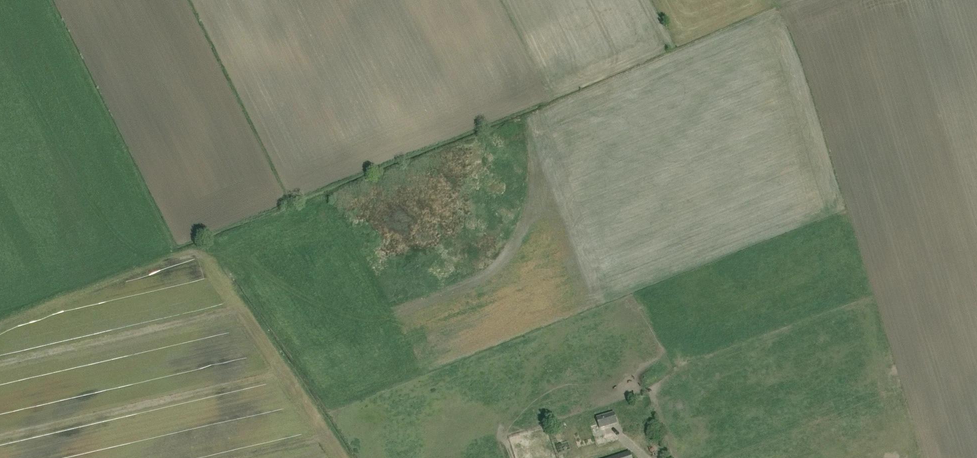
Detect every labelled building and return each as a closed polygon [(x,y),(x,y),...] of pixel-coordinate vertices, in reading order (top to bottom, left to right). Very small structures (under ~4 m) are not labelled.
[(637,385),(629,388),(630,393),(639,390),(637,385)] [(617,424),(614,414),(596,419),(599,429),(617,424)]
